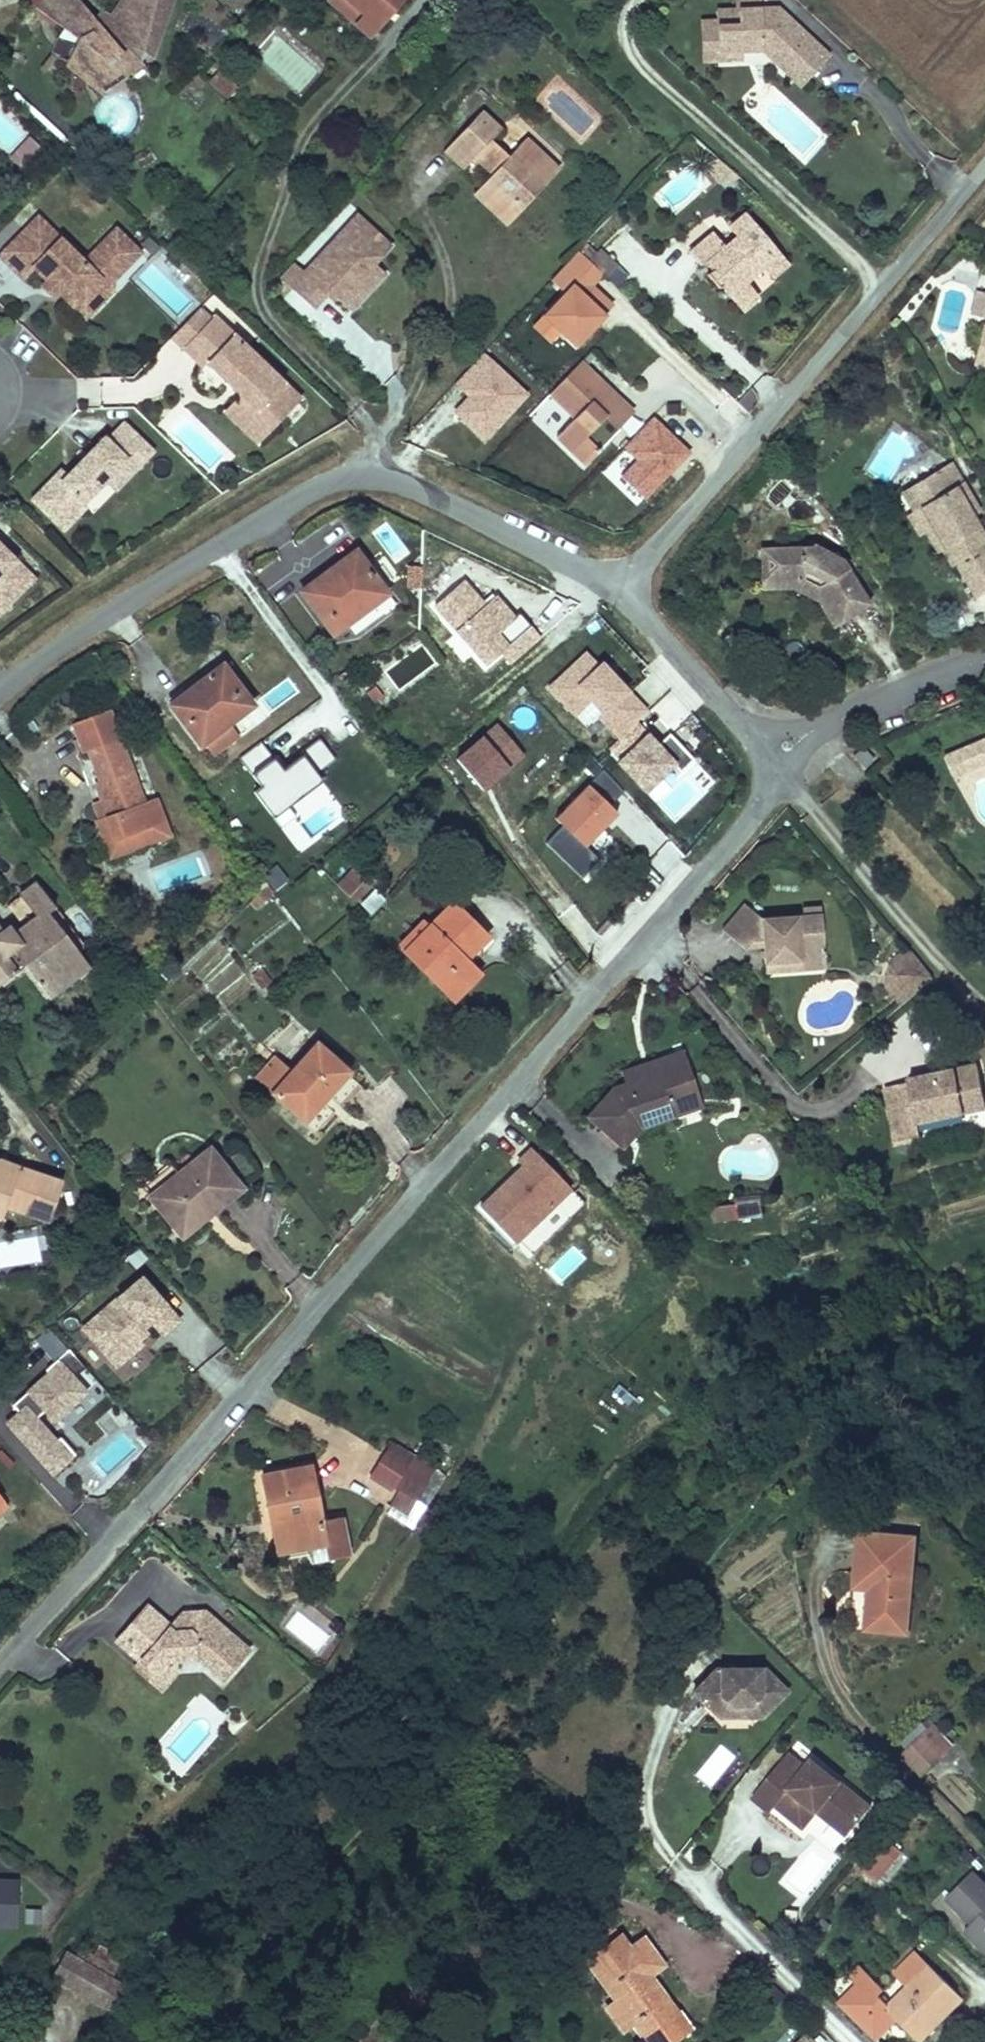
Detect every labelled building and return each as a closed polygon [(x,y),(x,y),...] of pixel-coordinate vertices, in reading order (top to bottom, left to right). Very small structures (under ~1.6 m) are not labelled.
[(61,27),(83,5),(78,0),(48,0),(41,7),(61,27)] [(61,27),(78,44),(69,61),(75,72),(92,79),(104,90),(138,65),(126,53),(130,44),(135,46),(137,47),(139,48),(142,49),(145,48),(148,48),(150,47),(153,44),(156,41),(158,37),(159,33),(160,24),(168,24),(170,20),(170,1),(169,0),(123,0),(122,4),(118,3),(105,31),(83,5),(61,27)] [(369,33),(399,0),(332,0),(369,33)] [(736,10),(717,9),(717,22),(702,22),(701,63),(739,63),(739,53),(764,54),(802,90),(830,63),(777,10),(759,10),(758,0),(736,0),(736,10)] [(226,100),(239,87),(220,69),(207,82),(226,100)] [(507,226),(557,169),(521,137),(509,151),(492,136),(501,126),(481,107),(457,134),(494,167),(487,174),(470,193),(507,226)] [(11,149),(24,134),(0,113),(0,139),(11,149)] [(27,134),(13,151),(26,162),(41,145),(27,134)] [(494,167),(457,134),(442,151),(461,169),(470,159),(487,174),(494,167)] [(118,230),(85,263),(39,218),(1,257),(24,279),(35,269),(48,282),(59,293),(74,307),(101,280),(116,280),(141,254),(118,230)] [(356,284),(373,265),(389,247),(356,218),(304,277),(292,266),(279,281),(313,311),(325,298),(331,303),(335,299),(350,313),(367,293),(356,284)] [(706,232),(681,252),(695,268),(699,265),(706,274),(702,277),(712,290),(715,287),(728,302),(744,289),(739,282),(753,271),(758,278),(778,262),(741,218),(728,229),(734,237),(720,248),(706,232)] [(602,248),(591,257),(607,275),(618,265),(602,248)] [(606,305),(583,285),(594,273),(570,251),(543,281),(558,294),(538,316),(570,344),(606,305)] [(758,278),(765,287),(785,271),(778,262),(758,278)] [(367,293),(384,275),(373,265),(356,284),(367,293)] [(101,280),(74,307),(87,319),(113,292),(116,280),(101,280)] [(59,293),(48,282),(43,287),(54,298),(59,293)] [(728,302),(737,314),(754,301),(744,289),(728,302)] [(974,317),(984,320),(984,291),(982,291),(974,317)] [(212,323),(201,312),(172,340),(184,352),(212,323)] [(212,323),(184,352),(204,371),(208,367),(241,398),(225,415),(258,447),(302,403),(215,319),(212,323)] [(523,395),(478,357),(451,388),(466,400),(453,417),(483,442),(523,395)] [(969,367),(984,372),(984,365),(971,360),(969,367)] [(580,365),(549,397),(575,421),(555,442),(581,467),(617,429),(600,413),(615,397),(580,365)] [(687,448),(649,415),(623,444),(638,458),(622,476),(644,497),(687,448)] [(55,480),(33,504),(67,536),(80,522),(76,518),(118,475),(123,479),(134,468),(139,474),(156,455),(126,426),(108,445),(105,442),(62,486),(55,480)] [(948,461),(897,491),(908,509),(903,512),(916,533),(922,529),(934,550),(939,546),(949,564),(953,561),(972,593),(984,586),(984,554),(980,546),(984,543),(968,513),(976,509),(948,461)] [(357,539),(322,567),(329,575),(310,590),(336,623),(349,613),(355,621),(398,587),(357,539)] [(811,544),(753,547),(755,587),(792,584),(811,591),(828,623),(863,604),(837,556),(811,544)] [(9,557),(0,549),(0,618),(34,582),(9,557)] [(304,582),(310,590),(329,575),(322,567),(304,582)] [(515,622),(504,634),(517,646),(528,634),(515,622)] [(588,651),(549,686),(645,792),(675,760),(682,769),(694,758),(669,735),(661,742),(639,720),(649,708),(605,660),(599,665),(588,651)] [(183,717),(208,746),(210,744),(231,727),(257,705),(223,665),(190,693),(199,703),(183,717)] [(199,703),(190,693),(175,707),(183,717),(199,703)] [(165,795),(150,800),(120,712),(83,725),(92,755),(99,753),(108,779),(100,782),(111,814),(99,818),(109,848),(175,825),(165,795)] [(498,726),(460,759),(487,790),(526,758),(498,726)] [(231,727),(210,744),(222,758),(243,740),(231,727)] [(330,773),(326,768),(344,752),(327,733),(308,749),(310,752),(292,767),(269,740),(247,756),(272,785),(265,791),(284,812),(298,800),(300,802),(318,788),(315,785),(330,773)] [(946,752),(954,772),(984,760),(984,758),(978,740),(946,752)] [(859,744),(850,752),(861,764),(870,756),(859,744)] [(603,767),(553,815),(563,825),(547,841),(581,876),(600,858),(587,845),(619,814),(623,788),(603,767)] [(312,795),(287,818),(299,831),(324,808),(312,795)] [(324,808),(299,831),(308,840),(333,817),(324,808)] [(274,891),(289,877),(277,864),(262,877),(274,891)] [(345,889),(363,908),(387,885),(369,866),(345,889)] [(87,940),(44,883),(14,905),(28,924),(35,934),(9,954),(0,942),(0,985),(26,965),(49,995),(91,964),(78,947),(87,940)] [(411,952),(453,999),(467,986),(457,976),(473,961),(496,940),(467,908),(444,930),(440,926),(411,952)] [(753,913),(730,938),(750,958),(758,949),(771,949),(771,958),(772,973),(807,971),(808,979),(834,978),(830,924),(809,925),(770,927),(753,913)] [(829,915),(809,916),(809,925),(830,924),(829,915)] [(9,954),(35,934),(28,924),(18,932),(15,927),(7,933),(0,924),(0,942),(9,954)] [(758,949),(750,958),(771,958),(771,949),(758,949)] [(211,986),(236,965),(225,952),(200,973),(211,986)] [(467,986),(453,999),(461,1007),(491,980),(473,961),(457,976),(467,986)] [(906,1000),(928,980),(912,963),(904,970),(898,980),(899,992),(906,1000)] [(807,971),(772,973),(772,981),(808,979),(807,971)] [(289,1047),(263,1079),(311,1118),(306,1125),(323,1138),(371,1079),(326,1043),(309,1063),(289,1047)] [(613,1100),(590,1130),(628,1160),(646,1136),(678,1125),(673,1111),(703,1100),(690,1061),(655,1073),(659,1083),(626,1095),(613,1100)] [(655,1073),(623,1084),(626,1095),(659,1083),(655,1073)] [(905,1153),(933,1146),(930,1135),(984,1120),(984,1077),(984,1075),(891,1099),(905,1153)] [(708,1116),(703,1100),(673,1111),(678,1125),(708,1116)] [(219,1149),(154,1199),(178,1231),(211,1207),(217,1215),(250,1190),(219,1149)] [(530,1149),(519,1159),(525,1164),(483,1206),(518,1242),(574,1188),(530,1149)] [(8,1220),(10,1210),(52,1222),(64,1182),(21,1169),(19,1176),(3,1173),(3,1163),(0,1164),(0,1218),(8,1220)] [(19,1176),(21,1169),(3,1163),(3,1173),(19,1176)] [(211,1207),(178,1231),(185,1240),(217,1215),(211,1207)] [(766,1211),(741,1215),(744,1234),(769,1230),(766,1211)] [(40,1265),(39,1238),(0,1239),(0,1266),(40,1265)] [(139,1340),(154,1326),(166,1340),(183,1325),(146,1282),(86,1333),(120,1372),(147,1349),(139,1340)] [(36,1336),(52,1358),(66,1348),(49,1326),(36,1336)] [(88,1372),(73,1355),(62,1365),(77,1383),(88,1372)] [(57,1426),(90,1397),(62,1365),(50,1375),(53,1378),(16,1410),(23,1417),(11,1428),(55,1478),(77,1459),(63,1442),(59,1445),(39,1423),(48,1415),(57,1426)] [(395,1444),(383,1462),(406,1476),(399,1486),(417,1497),(427,1481),(417,1474),(424,1464),(395,1444)] [(259,1478),(275,1554),(293,1549),(322,1542),(326,1561),(347,1556),(339,1516),(320,1520),(309,1468),(259,1478)] [(0,1484),(0,1517),(16,1505),(0,1484)] [(874,1585),(870,1629),(898,1631),(899,1615),(914,1616),(921,1534),(864,1530),(861,1569),(881,1571),(880,1585),(874,1585)] [(308,1564),(326,1561),(322,1542),(293,1549),(308,1564)] [(861,1569),(860,1584),(874,1585),(880,1585),(881,1571),(861,1569)] [(116,1641),(139,1662),(155,1676),(168,1662),(198,1662),(222,1683),(241,1662),(228,1651),(237,1642),(205,1613),(193,1626),(188,1622),(176,1621),(172,1627),(148,1606),(116,1641)] [(316,1653),(331,1635),(298,1607),(282,1626),(316,1653)] [(193,1626),(205,1613),(184,1614),(176,1621),(188,1622),(193,1626)] [(898,1631),(913,1633),(914,1616),(899,1615),(898,1631)] [(228,1651),(241,1662),(249,1653),(237,1642),(228,1651)] [(168,1662),(155,1676),(139,1662),(134,1667),(161,1691),(178,1672),(168,1662)] [(701,1697),(726,1721),(737,1710),(756,1710),(768,1721),(793,1697),(771,1674),(723,1674),(701,1697)] [(891,1738),(907,1754),(924,1737),(941,1755),(954,1742),(921,1709),(891,1738)] [(726,1721),(768,1721),(756,1710),(737,1710),(726,1721)] [(924,1737),(907,1754),(924,1772),(941,1755),(924,1737)] [(712,1788),(737,1756),(720,1742),(694,1774),(712,1788)] [(795,1757),(758,1801),(777,1816),(782,1810),(809,1833),(823,1816),(828,1809),(858,1834),(877,1812),(823,1767),(816,1774),(795,1757)] [(828,1809),(823,1816),(852,1841),(858,1834),(828,1809)] [(881,1833),(856,1862),(879,1881),(903,1851),(881,1833)] [(979,1875),(953,1901),(979,1928),(982,1924),(984,1927),(984,1881),(979,1875)] [(19,1924),(21,1881),(0,1880),(0,1922),(19,1924)] [(610,1911),(587,1926),(604,1951),(593,1958),(622,2000),(630,1995),(646,2019),(638,2024),(651,2041),(679,2041),(692,2033),(655,1978),(636,1949),(610,1911)] [(636,1949),(655,1978),(670,1968),(651,1939),(636,1949)] [(67,1951),(53,1977),(112,2011),(127,1986),(67,1951)] [(910,2021),(931,2041),(934,2041),(974,1998),(923,1951),(902,1975),(916,1988),(900,2004),(890,1995),(896,1989),(872,1965),(841,1996),(888,2041),(889,2041),(910,2021)] [(613,2006),(629,2030),(638,2024),(646,2019),(630,1995),(622,2000),(613,2006)] [(638,2024),(629,2030),(637,2041),(651,2041),(638,2024)]
